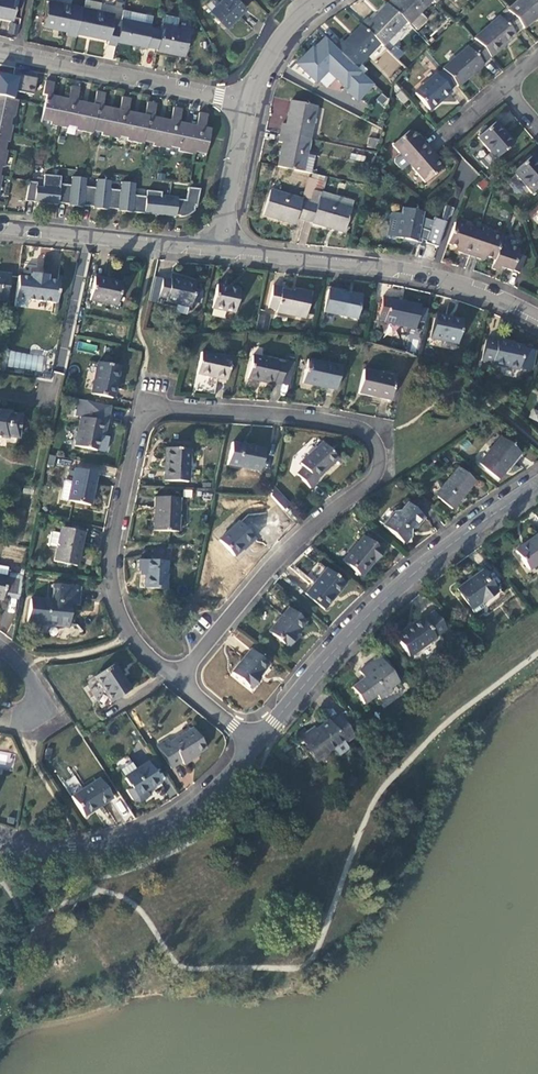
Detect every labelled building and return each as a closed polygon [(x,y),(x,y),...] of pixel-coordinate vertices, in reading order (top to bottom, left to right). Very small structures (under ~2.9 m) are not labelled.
[(13,21),(17,0),(0,0),(0,18),(13,21)] [(245,10),(235,0),(224,0),(220,4),(216,0),(209,0),(204,6),(211,13),(210,14),(226,29),(245,10)] [(433,0),(398,0),(397,1),(397,0),(394,0),(389,4),(407,22),(410,24),(433,0)] [(506,10),(508,12),(520,26),(522,28),(537,15),(537,0),(518,0),(506,10)] [(106,45),(115,47),(116,44),(119,30),(110,29),(112,19),(113,16),(100,14),(102,4),(86,1),(84,10),(79,9),(74,34),(107,41),(106,45)] [(65,36),(73,38),(74,34),(79,9),(50,3),(44,27),(66,32),(65,36)] [(384,46),(407,22),(389,4),(371,23),(368,20),(363,25),(381,43),(384,46)] [(152,18),(123,12),(121,21),(150,27),(152,18)] [(498,16),(473,39),(475,41),(488,56),(489,57),(515,35),(513,32),(520,26),(508,12),(500,19),(498,16)] [(164,17),(161,32),(157,51),(183,57),(188,31),(176,28),(178,19),(164,17)] [(121,21),(112,19),(110,29),(119,30),(121,21)] [(150,27),(121,21),(119,30),(116,44),(145,50),(145,49),(157,51),(161,32),(149,30),(150,27)] [(342,41),(336,47),(358,67),(381,43),(363,25),(345,44),(342,41)] [(358,67),(336,47),(328,39),(316,51),(313,48),(298,64),(317,83),(331,69),(341,79),(339,81),(348,89),(356,80),(368,92),(375,84),(358,67)] [(466,47),(441,69),(442,70),(453,83),(455,86),(481,65),(479,63),(488,56),(475,41),(467,49),(466,47)] [(446,89),(453,83),(442,70),(435,76),(434,74),(412,93),(426,110),(448,91),(446,89)] [(146,101),(143,114),(126,111),(129,97),(120,96),(117,109),(101,106),(103,92),(95,90),(92,104),(75,101),(78,87),(70,85),(67,99),(50,96),(53,82),(44,80),(42,94),(45,95),(40,119),(49,121),(49,124),(57,126),(66,128),(66,124),(74,126),(74,129),(90,132),(91,129),(100,131),(99,134),(108,136),(116,138),(117,134),(126,136),(125,139),(141,143),(142,139),(152,141),(151,144),(159,146),(168,148),(168,144),(177,146),(176,150),(192,153),(193,150),(203,152),(208,128),(202,127),(205,114),(197,112),(194,126),(177,122),(180,109),(171,107),(168,120),(152,117),(155,103),(146,101)] [(346,90),(359,101),(368,92),(356,80),(348,89),(346,90)] [(403,104),(409,99),(401,90),(395,95),(403,104)] [(380,93),(376,101),(385,106),(389,98),(380,93)] [(2,167),(6,150),(2,150),(5,141),(8,141),(9,133),(11,125),(9,124),(10,116),(13,117),(16,99),(0,96),(0,167),(2,167)] [(282,125),(280,134),(310,140),(317,108),(291,106),(286,126),(282,125)] [(511,142),(493,121),(475,137),(493,158),(511,142)] [(414,138),(407,130),(390,146),(398,155),(393,159),(392,163),(399,171),(406,165),(427,147),(421,140),(418,143),(414,138)] [(282,146),(278,168),(310,174),(312,174),(315,157),(307,155),(310,140),(280,134),(278,145),(282,146)] [(371,140),(369,150),(377,152),(380,142),(371,140)] [(429,150),(427,147),(406,165),(415,175),(422,182),(430,176),(439,167),(433,160),(429,156),(432,153),(429,150)] [(351,153),(350,158),(364,161),(365,155),(351,153)] [(529,156),(512,171),(530,192),(537,185),(537,167),(529,156)] [(195,207),(199,188),(188,187),(186,200),(177,199),(178,197),(161,195),(161,191),(146,190),(146,196),(133,194),(135,183),(121,181),(120,189),(109,187),(110,180),(96,179),(95,186),(84,185),(85,178),(71,176),(71,184),(60,183),(60,176),(43,174),(42,187),(36,186),(36,182),(28,181),(24,200),(57,204),(57,202),(72,204),(72,205),(81,206),(81,205),(96,206),(96,208),(106,209),(106,207),(121,209),(121,210),(174,215),(175,216),(175,214),(179,214),(179,216),(182,216),(188,214),(193,210),(194,206),(195,207)] [(297,217),(305,219),(309,203),(316,180),(309,178),(302,200),(270,191),(263,216),(295,225),(297,217)] [(484,178),(476,183),(480,190),(489,185),(484,178)] [(317,206),(309,203),(305,219),(313,222),(312,223),(343,232),(352,200),(321,192),(317,206)] [(432,221),(421,216),(422,210),(401,206),(399,213),(391,211),(387,235),(420,241),(421,239),(424,240),(424,241),(437,246),(446,218),(450,215),(453,207),(445,205),(440,219),(433,217),(432,221)] [(461,253),(469,255),(477,230),(453,222),(446,243),(456,247),(463,249),(461,253)] [(481,231),(477,230),(469,255),(476,258),(478,254),(485,256),(493,259),(500,239),(490,236),(488,232),(489,229),(482,227),(481,231)] [(518,249),(517,248),(508,245),(505,243),(506,241),(500,239),(493,259),(492,264),(499,266),(518,272),(521,264),(524,256),(517,253),(518,249)] [(6,299),(8,275),(0,274),(0,298),(6,299)] [(14,298),(25,300),(55,304),(58,282),(47,281),(47,277),(29,275),(29,279),(17,277),(14,298)] [(122,283),(95,277),(90,300),(117,305),(122,283)] [(148,303),(156,304),(157,300),(165,302),(164,303),(190,308),(194,286),(169,281),(169,282),(161,280),(161,282),(158,293),(151,291),(148,303)] [(161,282),(153,280),(151,291),(158,293),(161,282)] [(304,317),(309,292),(293,288),(293,290),(281,288),(282,286),(272,284),(268,307),(277,309),(276,311),(304,317)] [(238,289),(215,285),(211,307),(234,312),(238,289)] [(355,295),(328,289),(324,312),(350,318),(355,295)] [(414,328),(419,305),(389,298),(389,296),(382,294),(377,319),(383,320),(383,322),(414,328)] [(268,318),(258,316),(255,330),(265,331),(268,318)] [(472,324),(441,317),(435,341),(467,348),(472,324)] [(495,341),(484,339),(480,359),(491,362),(491,363),(518,368),(518,366),(527,368),(531,348),(522,347),(522,345),(495,339),(495,341)] [(80,342),(79,349),(95,351),(96,345),(80,342)] [(229,354),(200,348),(195,376),(224,382),(229,354)] [(9,352),(8,367),(42,370),(43,355),(9,352)] [(253,355),(248,379),(272,384),(273,382),(281,383),(285,364),(277,363),(278,360),(253,355)] [(341,366),(307,359),(302,382),(336,389),(341,366)] [(112,396),(119,365),(98,361),(91,392),(112,396)] [(281,383),(289,385),(293,366),(285,364),(281,383)] [(393,376),(362,370),(357,393),(388,399),(393,376)] [(103,434),(109,405),(86,400),(83,416),(81,416),(75,445),(103,451),(106,449),(109,436),(103,434)] [(537,420),(537,411),(533,409),(529,417),(537,421),(537,420)] [(7,439),(8,437),(18,438),(20,414),(9,413),(10,411),(0,410),(0,438),(7,439)] [(519,453),(499,437),(478,463),(498,479),(519,453)] [(339,457),(325,441),(301,462),(305,467),(297,473),(310,487),(318,480),(316,478),(339,457)] [(264,449),(232,443),(228,465),(259,472),(264,449)] [(190,448),(166,447),(164,480),(188,481),(190,448)] [(475,480),(458,466),(435,494),(452,508),(475,480)] [(89,506),(97,474),(75,469),(72,483),(65,481),(61,500),(89,506)] [(276,487),(269,494),(283,509),(290,502),(276,487)] [(179,498),(155,497),(153,530),(178,531),(179,498)] [(425,516),(408,501),(401,509),(394,510),(382,524),(403,542),(409,535),(409,527),(416,527),(425,516)] [(254,538),(239,522),(220,541),(234,556),(247,544),(248,545),(254,538)] [(76,566),(83,532),(60,528),(59,534),(50,532),(47,545),(53,546),(55,540),(57,541),(53,561),(76,566)] [(514,549),(528,568),(537,560),(537,532),(514,549)] [(382,552),(362,536),(343,560),(360,574),(372,559),(375,561),(382,552)] [(167,562),(138,561),(138,571),(140,571),(145,571),(145,576),(144,587),(166,588),(167,562)] [(9,567),(0,565),(0,600),(3,600),(3,596),(8,572),(9,567)] [(345,583),(324,566),(303,591),(324,608),(345,583)] [(475,611),(483,605),(480,602),(497,589),(481,568),(456,587),(475,611)] [(3,596),(19,599),(23,575),(8,572),(3,596)] [(79,606),(81,587),(53,584),(52,602),(30,600),(26,622),(68,626),(70,605),(79,606)] [(499,591),(497,589),(480,602),(483,605),(488,604),(497,597),(499,591)] [(196,604),(186,602),(184,612),(195,614),(196,604)] [(303,623),(286,610),(268,633),(287,648),(294,639),(292,638),(303,623)] [(445,629),(432,611),(421,619),(420,618),(393,637),(406,656),(445,629)] [(268,662),(251,649),(232,672),(251,687),(259,677),(257,676),(268,662)] [(399,679),(380,654),(360,670),(365,676),(352,686),(364,702),(376,692),(380,697),(392,689),(390,686),(399,679)] [(114,662),(95,675),(111,701),(131,688),(114,662)] [(339,715),(350,731),(357,726),(345,710),(339,715)] [(350,731),(339,715),(331,721),(329,719),(317,728),(302,739),(317,759),(352,733),(350,731)] [(300,736),(302,739),(317,728),(314,725),(300,736)] [(207,747),(194,727),(172,742),(168,737),(157,745),(172,767),(182,761),(185,765),(193,759),(191,758),(198,753),(207,747)] [(149,762),(126,777),(133,787),(128,791),(135,802),(139,803),(150,795),(148,791),(162,782),(149,762)] [(64,783),(71,794),(81,787),(74,776),(64,783)] [(113,798),(100,779),(72,798),(85,817),(113,798)] [(126,822),(134,816),(119,796),(111,802),(126,822)]
